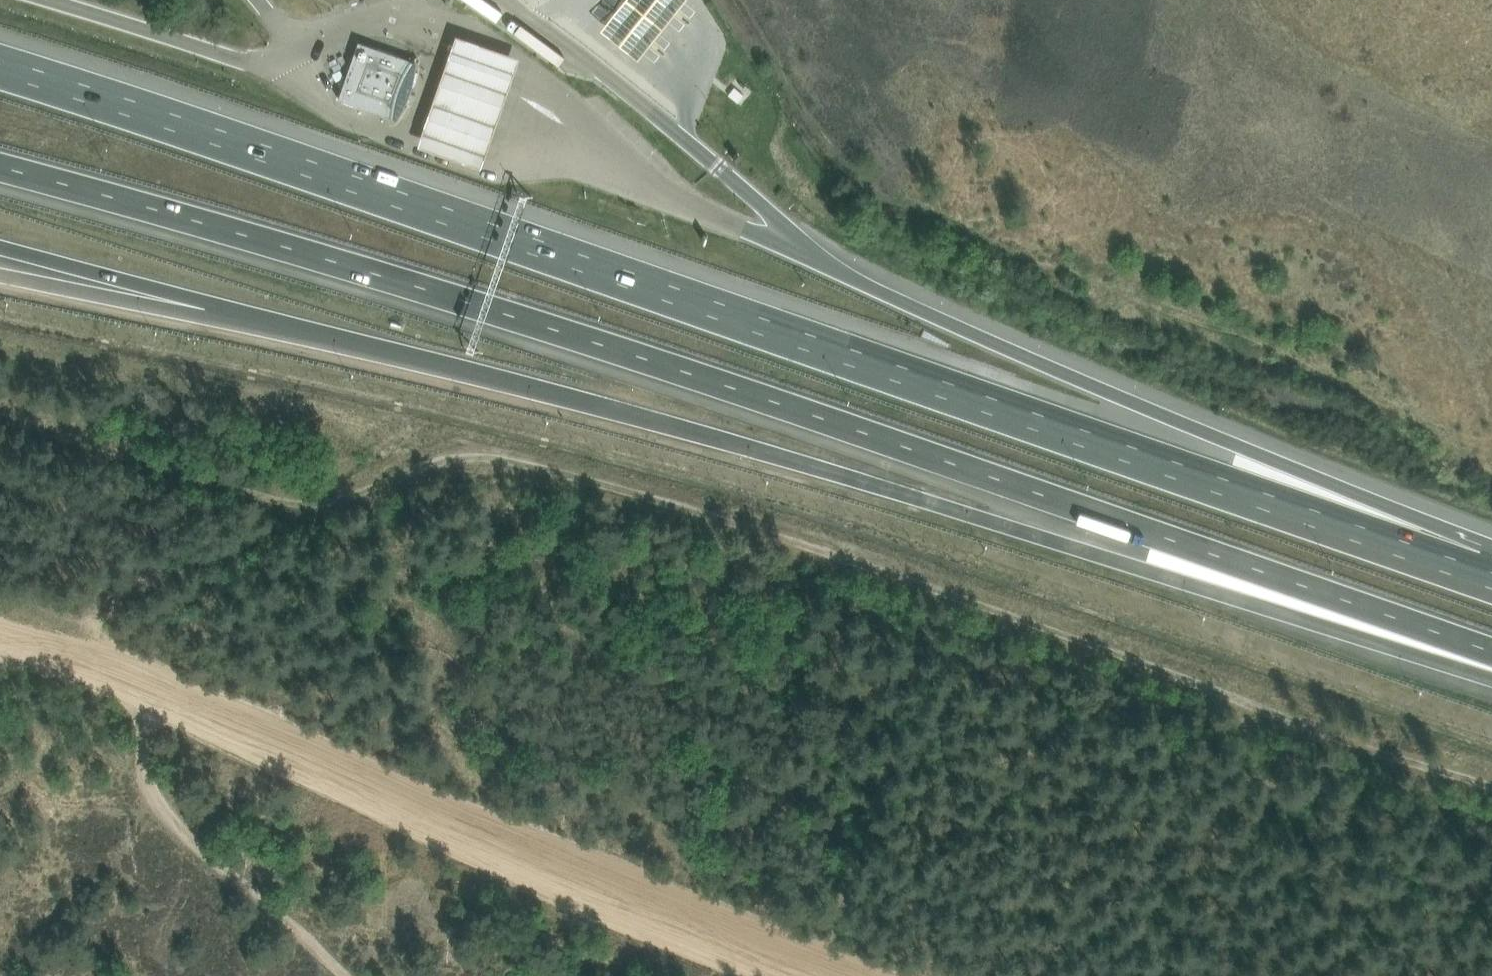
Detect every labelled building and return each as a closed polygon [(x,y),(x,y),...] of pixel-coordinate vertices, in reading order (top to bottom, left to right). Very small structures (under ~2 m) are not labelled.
[(594,26),(654,72),(678,40),(703,8),(693,0),(615,0),(594,26)] [(508,82),(519,50),(457,27),(445,60),(427,109),(417,138),(479,160),(491,129),(508,82)] [(392,118),(394,119),(395,119),(399,113),(402,108),(405,101),(408,95),(410,88),(412,81),(414,74),(415,68),(416,61),(412,60),(359,42),(339,99),(392,118)]
